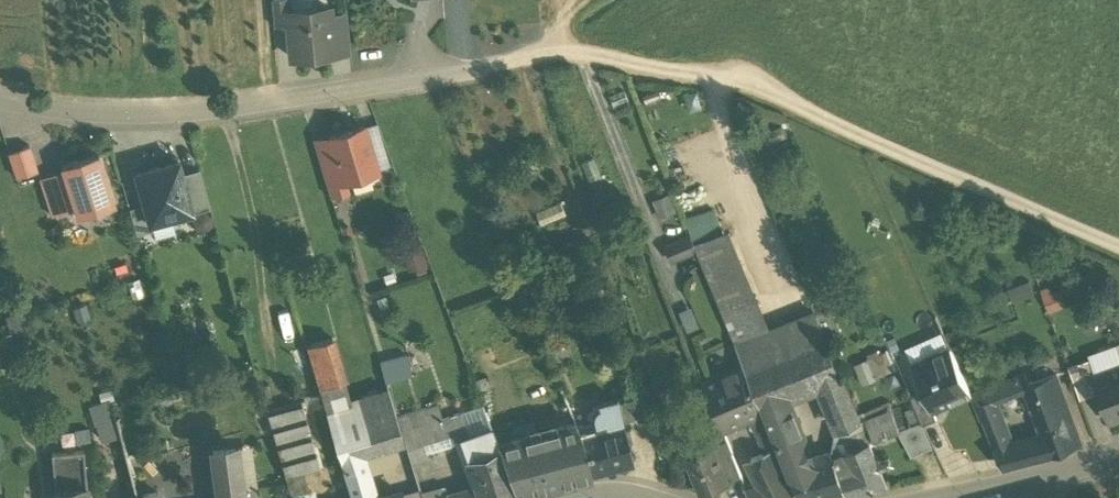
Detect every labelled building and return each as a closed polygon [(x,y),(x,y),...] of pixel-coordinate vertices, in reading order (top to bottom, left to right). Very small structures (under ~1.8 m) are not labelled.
[(274,25),(288,24),(287,11),(288,11),(287,0),(271,0),(274,25)] [(288,11),(287,11),(288,24),(291,57),(333,53),(333,52),(330,14),(329,7),(288,11)] [(347,12),(330,14),(333,52),(350,50),(347,12)] [(364,126),(328,137),(335,159),(341,180),(342,179),(377,169),(364,126)] [(8,151),(16,175),(37,168),(28,144),(8,151)] [(74,204),(77,214),(115,202),(99,152),(61,164),(64,173),(74,204)] [(145,202),(150,220),(170,214),(172,220),(194,214),(192,208),(182,172),(178,159),(136,171),(145,202)] [(335,159),(320,163),(330,195),(346,190),(342,179),(341,180),(335,159)] [(182,172),(192,208),(208,203),(198,167),(182,172)] [(52,211),(74,204),(64,173),(41,180),(52,211)] [(652,196),(656,215),(673,211),(669,192),(652,196)] [(137,233),(152,227),(150,220),(145,202),(130,207),(137,233)] [(730,228),(695,243),(745,364),(747,370),(827,337),(814,308),(770,326),(730,228)] [(861,421),(844,382),(845,382),(827,337),(747,370),(765,413),(766,412),(782,398),(821,382),(841,430),(861,421)] [(332,339),(307,346),(326,407),(353,399),(332,339)] [(861,380),(895,370),(888,348),(854,358),(861,380)] [(951,348),(912,365),(925,392),(932,408),(949,400),(947,395),(968,386),(951,348)] [(407,355),(380,361),(384,374),(410,367),(407,355)] [(1090,358),(1068,366),(1080,399),(1101,392),(1095,375),(1096,375),(1090,358)] [(745,364),(710,378),(730,427),(752,418),(752,419),(766,413),(766,412),(765,413),(747,370),(745,364)] [(1043,364),(1023,372),(1028,385),(1047,378),(1043,364)] [(1096,375),(1095,375),(1101,392),(1111,421),(1118,418),(1118,366),(1096,375)] [(1081,444),(1057,374),(1047,378),(1028,385),(1054,455),(1081,444)] [(663,405),(654,383),(643,388),(652,410),(663,405)] [(643,388),(628,392),(636,421),(655,416),(643,388)] [(1011,445),(988,388),(971,395),(982,420),(984,419),(995,447),(994,448),(1002,467),(1033,460),(1028,441),(1011,445)] [(353,399),(326,407),(340,457),(360,451),(402,439),(387,389),(353,399)] [(932,408),(925,392),(912,398),(923,424),(936,418),(932,408)] [(800,444),(782,398),(766,412),(766,413),(779,443),(789,469),(804,465),(807,465),(799,444),(800,444)] [(674,399),(664,404),(669,415),(679,411),(674,399)] [(301,400),(267,409),(286,478),(306,472),(314,470),(320,468),(301,400)] [(437,404),(420,410),(424,424),(442,419),(437,404)] [(112,405),(91,412),(95,425),(97,425),(116,420),(112,405)] [(710,420),(687,429),(680,411),(679,412),(679,411),(669,415),(678,438),(685,456),(714,444),(714,446),(720,444),(710,420)] [(766,413),(752,419),(765,450),(779,443),(766,413)] [(893,414),(873,421),(872,417),(866,419),(874,441),(900,431),(893,414)] [(492,429),(470,437),(467,429),(454,433),(448,417),(442,419),(424,424),(410,429),(403,431),(412,463),(427,458),(426,452),(456,442),(468,478),(474,476),(469,460),(499,448),(492,429)] [(116,420),(97,425),(105,456),(124,451),(116,420)] [(622,420),(580,431),(590,472),(592,471),(592,470),(631,460),(631,461),(633,461),(622,420)] [(576,423),(511,440),(530,492),(547,487),(547,489),(561,486),(561,483),(591,475),(590,472),(580,431),(576,423)] [(66,445),(94,438),(91,426),(63,432),(66,445)] [(214,435),(222,497),(242,497),(241,491),(232,430),(214,435)] [(887,488),(869,443),(845,453),(850,465),(837,469),(846,490),(848,497),(887,488)] [(714,444),(685,456),(699,493),(728,481),(716,449),(714,446),(714,444)] [(741,476),(728,444),(716,449),(728,481),(741,476)] [(751,459),(763,485),(768,497),(784,497),(797,492),(778,447),(751,459)] [(499,448),(469,460),(474,476),(479,488),(482,497),(517,497),(499,448)] [(53,463),(56,497),(87,497),(82,451),(52,454),(53,463)] [(146,451),(125,456),(135,497),(158,497),(146,451)] [(340,457),(352,497),(374,497),(360,451),(340,457)] [(804,465),(789,469),(801,497),(812,497),(846,490),(837,469),(833,457),(807,465),(804,465)] [(306,472),(286,478),(291,494),(311,489),(306,472)] [(747,491),(749,497),(768,497),(763,485),(747,491)] [(241,491),(242,497),(260,497),(259,488),(241,491)] [(461,493),(463,497),(482,497),(479,488),(461,493)] [(311,489),(291,494),(292,497),(313,497),(311,489)] [(419,489),(402,493),(404,497),(422,497),(419,489)]
